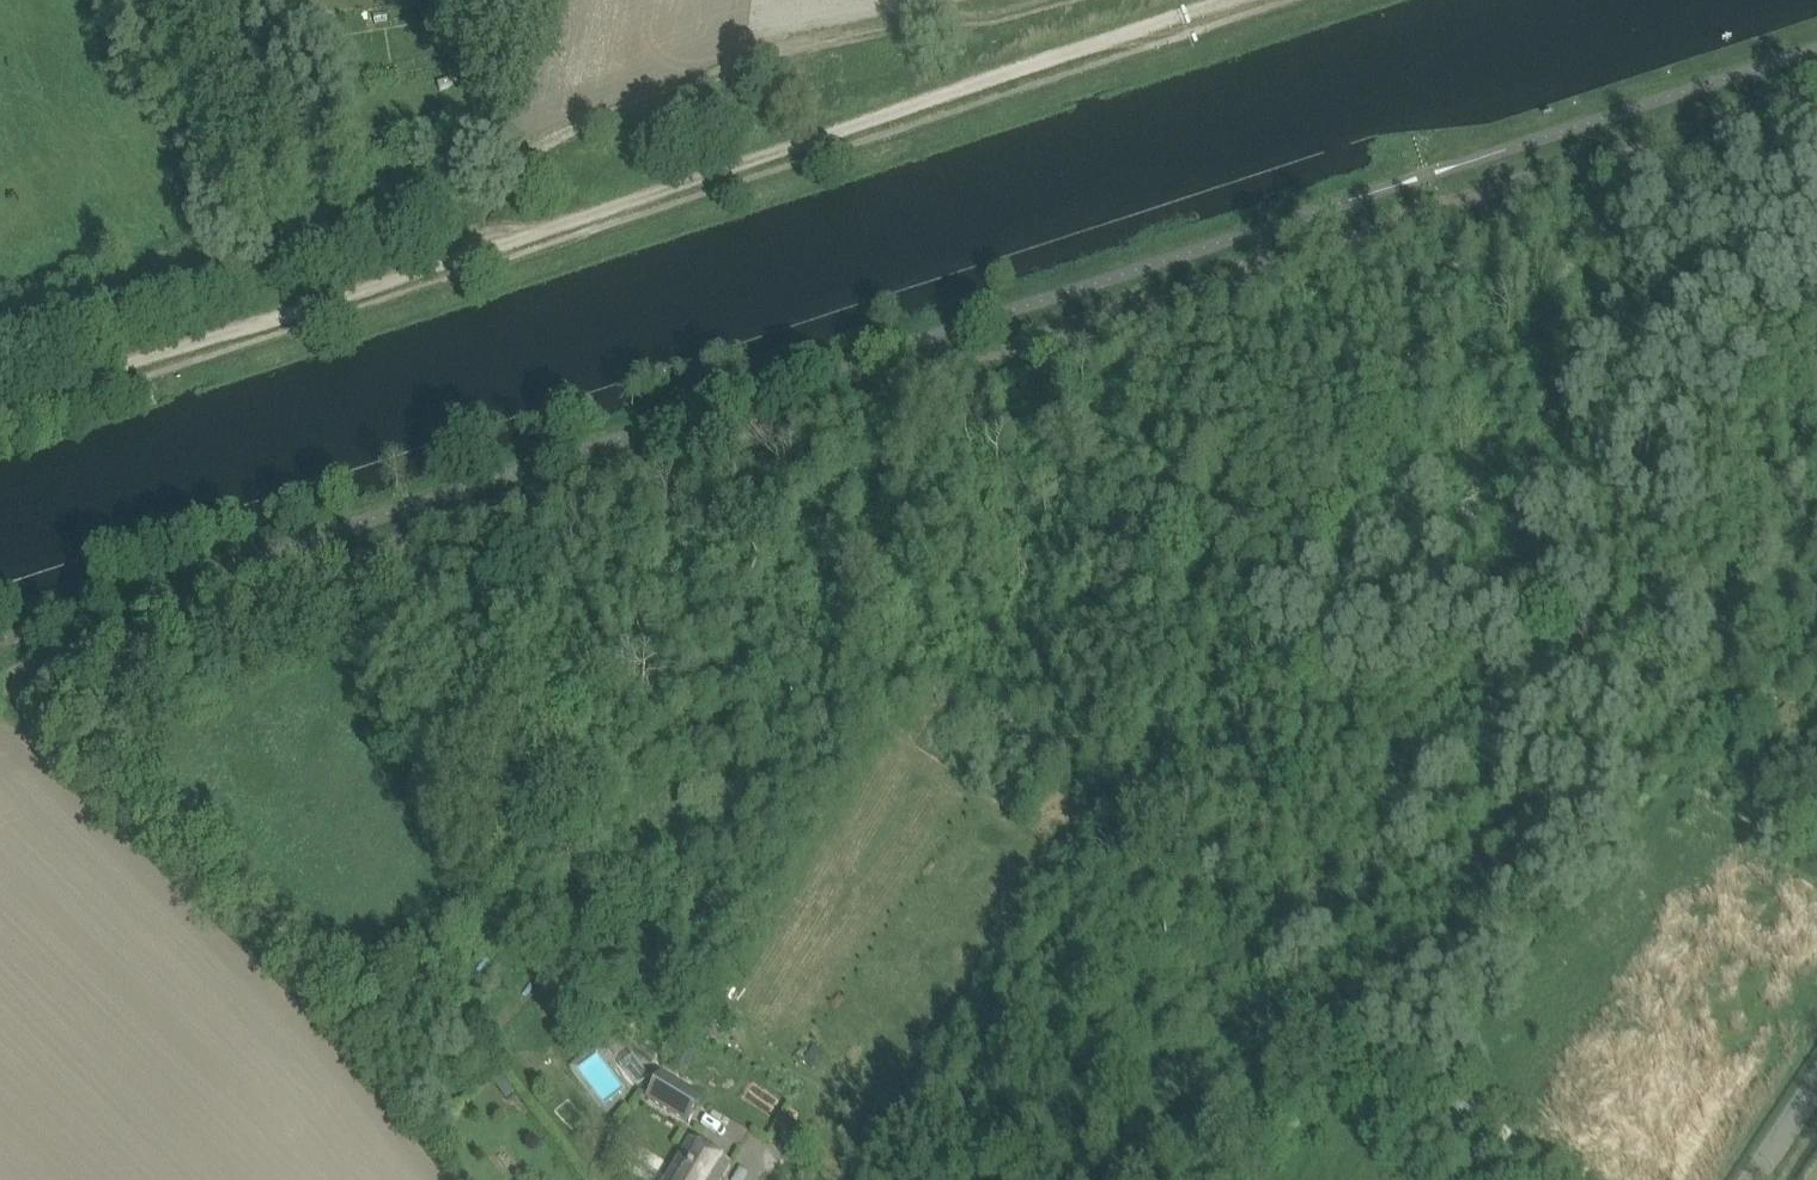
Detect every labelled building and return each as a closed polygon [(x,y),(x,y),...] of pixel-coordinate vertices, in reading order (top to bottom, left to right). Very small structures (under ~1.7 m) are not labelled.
[(717,1016),(711,1024),(724,1032),(729,1023),(717,1016)] [(647,1099),(688,1123),(704,1096),(663,1072),(647,1099)] [(733,1165),(692,1140),(668,1179),(667,1179),(723,1179),(733,1165)]
